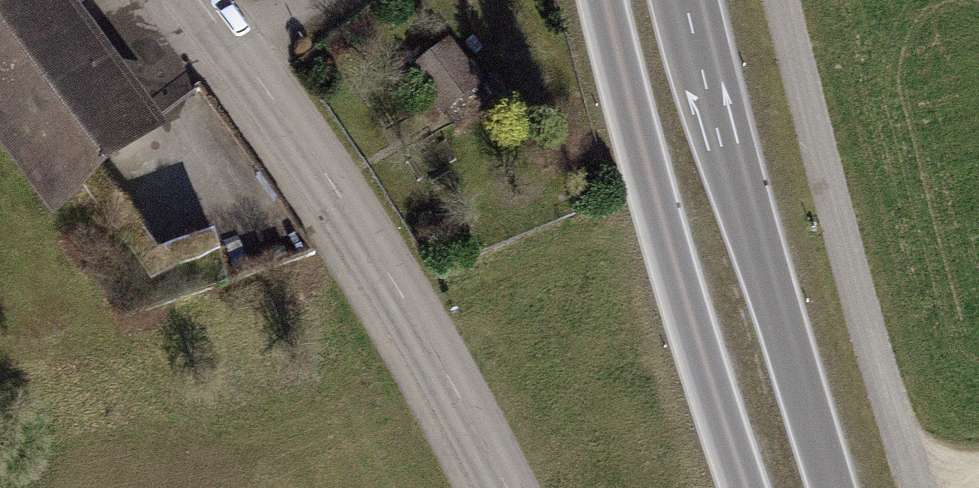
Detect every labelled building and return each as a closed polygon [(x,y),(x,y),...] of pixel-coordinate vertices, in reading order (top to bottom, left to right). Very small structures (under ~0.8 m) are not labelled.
[(0,4),(0,153),(43,212),(163,124),(68,0),(6,0),(0,4)] [(449,36),(407,66),(441,113),(483,82),(449,36)]
